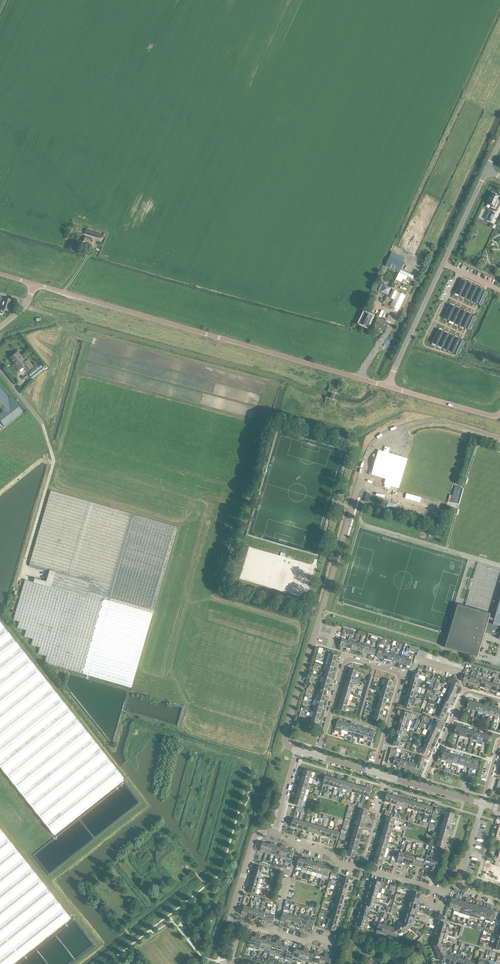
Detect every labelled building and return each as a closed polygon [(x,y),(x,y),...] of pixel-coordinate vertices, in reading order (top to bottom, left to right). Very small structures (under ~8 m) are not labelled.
[(499,205),(499,200),(499,199),(499,197),(493,193),(491,197),(490,197),(488,202),(492,204),(490,209),(496,212),(496,211),(497,211),(499,205)] [(87,228),(85,234),(99,238),(100,233),(87,228)] [(92,248),(94,241),(90,240),(91,238),(87,237),(87,236),(85,236),(84,238),(82,245),(92,248)] [(391,256),(386,265),(400,272),(409,276),(413,278),(415,276),(410,274),(402,270),(405,263),(404,262),(400,260),(401,256),(393,252),(391,256)] [(400,273),(396,280),(402,282),(404,279),(406,280),(408,277),(400,273)] [(461,280),(458,287),(464,289),(467,283),(461,280)] [(467,283),(464,289),(469,292),(472,285),(467,283)] [(382,284),(378,291),(388,295),(392,288),(382,284)] [(472,285),(469,292),(475,294),(478,288),(472,285)] [(458,287),(455,293),(461,295),(464,289),(458,287)] [(478,288),(475,294),(480,297),(483,291),(478,288)] [(391,306),(399,310),(406,295),(394,289),(390,297),(394,299),(391,306)] [(464,289),(461,295),(466,298),(469,292),(464,289)] [(469,292),(466,298),(472,301),(475,294),(469,292)] [(475,294),(472,301),(477,303),(480,297),(475,294)] [(12,301),(4,298),(1,308),(0,308),(0,313),(2,314),(3,310),(9,312),(12,301)] [(450,305),(447,311),(452,314),(455,307),(450,305)] [(455,307),(452,314),(458,316),(461,310),(455,307)] [(461,310),(458,316),(463,319),(466,313),(461,310)] [(447,311),(444,318),(449,320),(452,314),(447,311)] [(361,323),(368,327),(372,317),(365,313),(361,323)] [(466,313),(463,319),(469,322),(472,315),(466,313)] [(452,314),(449,320),(455,323),(458,316),(452,314)] [(458,316),(455,323),(460,325),(463,319),(458,316)] [(386,330),(389,323),(386,321),(387,320),(382,317),(381,319),(378,318),(375,324),(386,330)] [(463,319),(460,325),(466,328),(469,322),(463,319)] [(438,330),(435,336),(441,339),(444,332),(438,330)] [(444,332),(441,339),(446,341),(449,335),(444,332)] [(449,335),(446,341),(452,344),(455,337),(449,335)] [(435,336),(432,342),(438,345),(441,339),(435,336)] [(455,337),(452,344),(457,346),(460,340),(455,337)] [(441,339),(438,345),(443,348),(446,341),(441,339)] [(446,341),(443,348),(449,350),(452,344),(446,341)] [(452,344),(449,350),(454,353),(457,346),(452,344)] [(27,371),(33,366),(28,360),(26,362),(18,352),(11,358),(17,365),(16,365),(19,369),(23,366),(27,371)] [(40,364),(28,374),(33,379),(45,370),(40,364)] [(330,384),(328,391),(333,393),(338,394),(340,387),(330,384)] [(0,387),(0,406),(5,412),(14,405),(0,387)] [(331,398),(326,396),(324,404),(335,407),(337,399),(331,398)] [(459,505),(464,489),(456,486),(451,502),(459,505)] [(131,687),(173,546),(178,528),(51,490),(29,566),(49,572),(46,582),(35,578),(33,582),(25,580),(13,620),(19,621),(17,628),(26,630),(24,636),(32,639),(31,645),(39,647),(38,653),(46,656),(45,662),(131,687)] [(385,501),(383,510),(396,514),(396,511),(398,505),(389,502),(385,501)] [(495,616),(490,614),(465,607),(458,605),(445,648),(478,657),(485,632),(499,637),(499,639),(499,601),(495,616)] [(12,638),(0,622),(0,647),(12,638)] [(354,642),(355,640),(349,638),(349,640),(347,647),(352,649),(354,642)] [(363,652),(365,646),(366,643),(360,642),(360,643),(358,651),(363,652)] [(407,658),(408,656),(402,654),(401,656),(400,663),(405,665),(407,658)] [(417,674),(414,673),(412,679),(421,681),(422,679),(419,678),(420,675),(421,675),(421,674),(422,672),(418,671),(417,674)] [(474,685),(476,678),(477,676),(471,674),(471,677),(469,683),(474,685)] [(355,680),(356,677),(349,675),(347,680),(354,682),(357,683),(358,681),(355,680)] [(480,686),(482,680),(483,677),(480,677),(479,679),(476,678),(474,685),(480,686)] [(450,678),(449,679),(447,684),(452,685),(451,687),(448,686),(447,688),(456,692),(458,687),(455,686),(457,682),(450,678)] [(421,681),(412,679),(410,684),(420,687),(421,681)] [(420,687),(410,684),(409,690),(418,693),(420,687)] [(326,696),(328,691),(321,689),(320,688),(318,694),(319,694),(326,696)] [(453,698),(456,692),(447,688),(445,694),(453,698)] [(451,703),(453,698),(445,694),(442,699),(451,703)] [(416,698),(415,698),(407,695),(405,701),(415,704),(416,698)] [(449,708),(451,703),(442,699),(440,704),(441,705),(449,708)] [(473,710),(475,702),(469,701),(467,708),(473,710)] [(446,714),(449,708),(441,705),(439,710),(446,714)] [(490,715),(492,707),(486,706),(484,713),(483,715),(486,716),(486,714),(490,715)] [(444,719),(446,714),(439,710),(437,710),(434,717),(440,719),(441,718),(444,719)] [(403,712),(401,717),(410,720),(412,714),(403,712)] [(410,720),(401,717),(399,723),(408,725),(410,720)] [(342,730),(344,722),(338,720),(335,731),(342,733),(343,730),(342,730)] [(442,724),(439,722),(435,721),(433,720),(430,725),(432,725),(433,726),(439,729),(442,724)] [(348,731),(351,724),(344,722),(342,730),(343,730),(348,731)] [(408,725),(399,723),(398,728),(407,731),(408,725)] [(355,733),(357,726),(351,724),(348,731),(355,733)] [(361,735),(363,727),(357,726),(355,733),(361,735)] [(437,734),(439,729),(433,726),(431,731),(437,734)] [(366,740),(370,729),(363,727),(361,735),(364,736),(364,739),(366,740)] [(405,737),(407,731),(398,728),(396,734),(402,736),(405,737)] [(376,731),(370,729),(366,740),(373,742),(376,731)] [(434,740),(437,734),(431,731),(428,730),(426,735),(426,736),(434,740)] [(477,740),(479,733),(473,731),(471,739),(471,741),(473,742),(474,739),(477,740)] [(482,745),(483,742),(485,735),(479,733),(477,740),(476,743),(482,745)] [(432,745),(434,740),(426,736),(425,738),(427,739),(426,742),(432,745)] [(403,742),(401,742),(394,740),(393,745),(401,748),(403,742)] [(429,750),(432,745),(426,742),(423,747),(429,750)] [(427,755),(429,750),(423,747),(421,753),(427,755)] [(397,750),(392,748),(388,763),(393,764),(395,758),(397,750)] [(447,761),(449,754),(444,752),(443,756),(439,755),(437,762),(440,763),(442,759),(447,761)] [(453,763),(455,755),(449,754),(447,761),(447,763),(452,765),(453,763)] [(419,756),(418,761),(412,760),(412,763),(410,769),(421,772),(425,758),(419,756)] [(410,769),(412,763),(412,760),(410,759),(409,762),(406,761),(404,767),(410,769)] [(304,770),(303,776),(310,778),(312,772),(304,770)] [(329,785),(331,777),(326,776),(323,783),(329,785)] [(335,787),(337,779),(331,777),(329,785),(335,787)] [(340,790),(343,781),(337,779),(335,787),(338,788),(338,790),(340,790)] [(346,790),(349,782),(343,781),(340,790),(343,791),(343,789),(346,790)] [(352,792),(354,784),(349,782),(346,790),(352,792)] [(358,793),(360,786),(354,784),(352,792),(358,793)] [(372,789),(366,788),(364,795),(363,796),(365,797),(366,796),(370,797),(372,789)] [(391,803),(393,795),(387,794),(385,801),(391,803)] [(431,815),(433,807),(427,806),(425,813),(425,815),(427,815),(428,814),(431,815)] [(367,817),(368,811),(361,809),(359,815),(367,817)] [(365,823),(367,817),(359,815),(357,821),(365,823)] [(395,819),(388,817),(386,823),(393,825),(395,819)] [(363,829),(365,823),(357,821),(356,826),(363,829)] [(392,831),(393,825),(386,823),(384,828),(392,831)] [(71,917),(0,828),(0,963),(12,963),(71,917)] [(392,831),(384,828),(383,834),(390,837),(392,831)] [(358,846),(360,840),(352,838),(351,844),(358,846)] [(444,848),(446,842),(439,840),(437,846),(444,848)] [(265,853),(268,844),(263,842),(260,851),(265,853)] [(271,854),(274,843),(271,843),(270,844),(268,844),(265,853),(271,854)] [(356,852),(358,846),(351,844),(349,850),(356,852)] [(281,857),(284,846),(281,846),(281,847),(278,847),(276,856),(281,857)] [(389,848),(387,848),(379,846),(377,852),(385,854),(386,850),(388,851),(389,848)] [(289,850),(286,859),(285,862),(291,863),(292,860),(294,851),(289,850)] [(407,866),(410,855),(411,853),(406,851),(405,854),(402,863),(405,864),(405,865),(407,866)] [(385,854),(377,852),(376,857),(383,860),(386,861),(387,858),(384,857),(385,854)] [(402,863),(405,854),(400,852),(397,863),(399,863),(399,862),(402,863)] [(413,866),(415,857),(416,855),(414,855),(413,856),(410,855),(407,866),(409,866),(410,865),(413,866)] [(302,868),(304,859),(299,858),(296,867),(302,868)] [(307,870),(310,859),(307,858),(307,860),(304,859),(302,868),(307,870)] [(426,860),(421,858),(418,869),(420,869),(420,868),(423,869),(426,860)] [(434,869),(438,870),(441,862),(434,860),(434,862),(431,861),(428,872),(430,872),(430,871),(434,872),(434,869)] [(317,873),(321,862),(318,862),(317,863),(315,863),(312,872),(316,873),(317,873)] [(322,877),(325,866),(323,865),(323,863),(321,862),(317,873),(316,873),(316,876),(322,877)] [(331,867),(325,866),(322,877),(328,879),(329,876),(328,876),(331,867)] [(381,882),(371,879),(370,881),(371,881),(370,885),(380,887),(381,882)] [(383,888),(380,887),(370,885),(370,888),(368,887),(368,889),(378,892),(381,893),(383,888)] [(378,892),(368,889),(367,891),(368,892),(368,895),(377,898),(378,892)] [(455,910),(459,896),(457,895),(455,899),(452,898),(450,907),(454,908),(454,910),(455,910)] [(459,913),(463,901),(460,900),(461,896),(459,896),(455,910),(454,911),(459,913)] [(464,915),(469,899),(467,898),(466,902),(463,901),(459,913),(464,915)] [(469,916),(473,904),(470,903),(471,899),(469,899),(464,915),(469,916)] [(375,903),(365,900),(364,902),(366,902),(365,905),(371,907),(374,908),(375,903)] [(418,907),(419,904),(410,902),(408,901),(407,903),(409,904),(409,907),(419,910),(420,908),(418,907)] [(475,918),(479,902),(477,901),(476,905),(473,904),(469,916),(475,918)] [(480,919),(481,916),(483,907),(480,906),(482,902),(479,902),(475,918),(480,919)] [(486,919),(490,905),(487,904),(486,908),(483,907),(481,916),(485,918),(485,919),(486,919)] [(247,916),(249,907),(244,905),(241,914),(247,916)] [(492,905),(490,905),(486,919),(485,920),(490,922),(494,910),(491,909),(492,905)] [(257,919),(260,910),(254,908),(251,919),(254,920),(255,918),(257,919)] [(369,912),(359,909),(358,911),(360,912),(359,915),(368,917),(369,912)] [(267,922),(270,913),(265,911),(262,922),(265,923),(265,921),(267,922)] [(286,922),(289,913),(283,911),(280,921),(286,922)] [(275,914),(275,913),(271,912),(271,913),(270,913),(267,922),(273,923),(275,914)] [(415,918),(416,915),(407,912),(406,917),(413,919),(416,920),(417,918),(415,918)] [(301,928),(305,915),(300,913),(299,916),(296,925),(299,926),(298,927),(301,928)] [(296,925),(299,916),(294,915),(291,925),(294,926),(294,925),(296,925)] [(307,928),(310,916),(305,915),(301,928),(304,929),(304,928),(307,928)] [(312,917),(310,916),(307,928),(312,930),(315,921),(311,920),(312,917)] [(413,919),(406,917),(404,917),(403,919),(405,920),(404,922),(411,928),(413,919)] [(366,923),(356,920),(355,922),(357,922),(356,925),(367,929),(369,923),(366,923)] [(403,932),(411,928),(404,922),(400,925),(403,932)] [(382,934),(384,925),(379,923),(376,934),(378,934),(378,933),(382,934)] [(396,936),(403,932),(400,925),(395,928),(396,936)] [(396,936),(395,928),(389,926),(387,934),(396,936)] [(446,929),(436,926),(436,928),(437,929),(436,932),(445,934),(445,935),(447,935),(448,933),(446,932),(446,929)] [(254,949),(258,933),(256,933),(255,937),(252,936),(251,938),(249,938),(247,944),(249,945),(248,947),(254,949)] [(260,948),(262,939),(260,938),(261,934),(258,933),(254,949),(259,950),(260,948)] [(265,949),(269,936),(267,936),(265,940),(262,939),(260,948),(265,949)] [(269,954),(273,942),(270,941),(271,937),(269,936),(265,949),(264,952),(269,954)] [(442,945),(443,940),(436,937),(433,946),(442,945)] [(275,955),(279,939),(277,939),(276,943),(273,942),(269,954),(275,955)] [(280,957),(280,956),(283,945),(280,944),(281,940),(279,939),(275,955),(280,957)] [(289,946),(283,945),(280,956),(285,958),(288,959),(291,951),(288,950),(289,946)] [(438,953),(447,948),(445,946),(443,947),(442,945),(433,946),(438,953)] [(303,960),(307,948),(304,947),(303,951),(300,950),(297,961),(302,963),(303,960)] [(297,961),(300,950),(295,948),(294,952),(291,951),(288,959),(292,960),(297,961)] [(442,961),(447,954),(446,952),(447,951),(446,949),(447,949),(447,948),(438,953),(442,961)] [(317,951),(315,950),(314,954),(311,953),(308,962),(308,963),(313,963),(317,951)] [(327,954),(325,953),(324,957),(321,956),(319,963),(324,963),(327,954)] [(450,963),(452,956),(453,953),(450,953),(450,955),(447,954),(442,961),(450,963)] [(458,955),(456,954),(455,957),(452,956),(450,963),(456,963),(458,955)]
